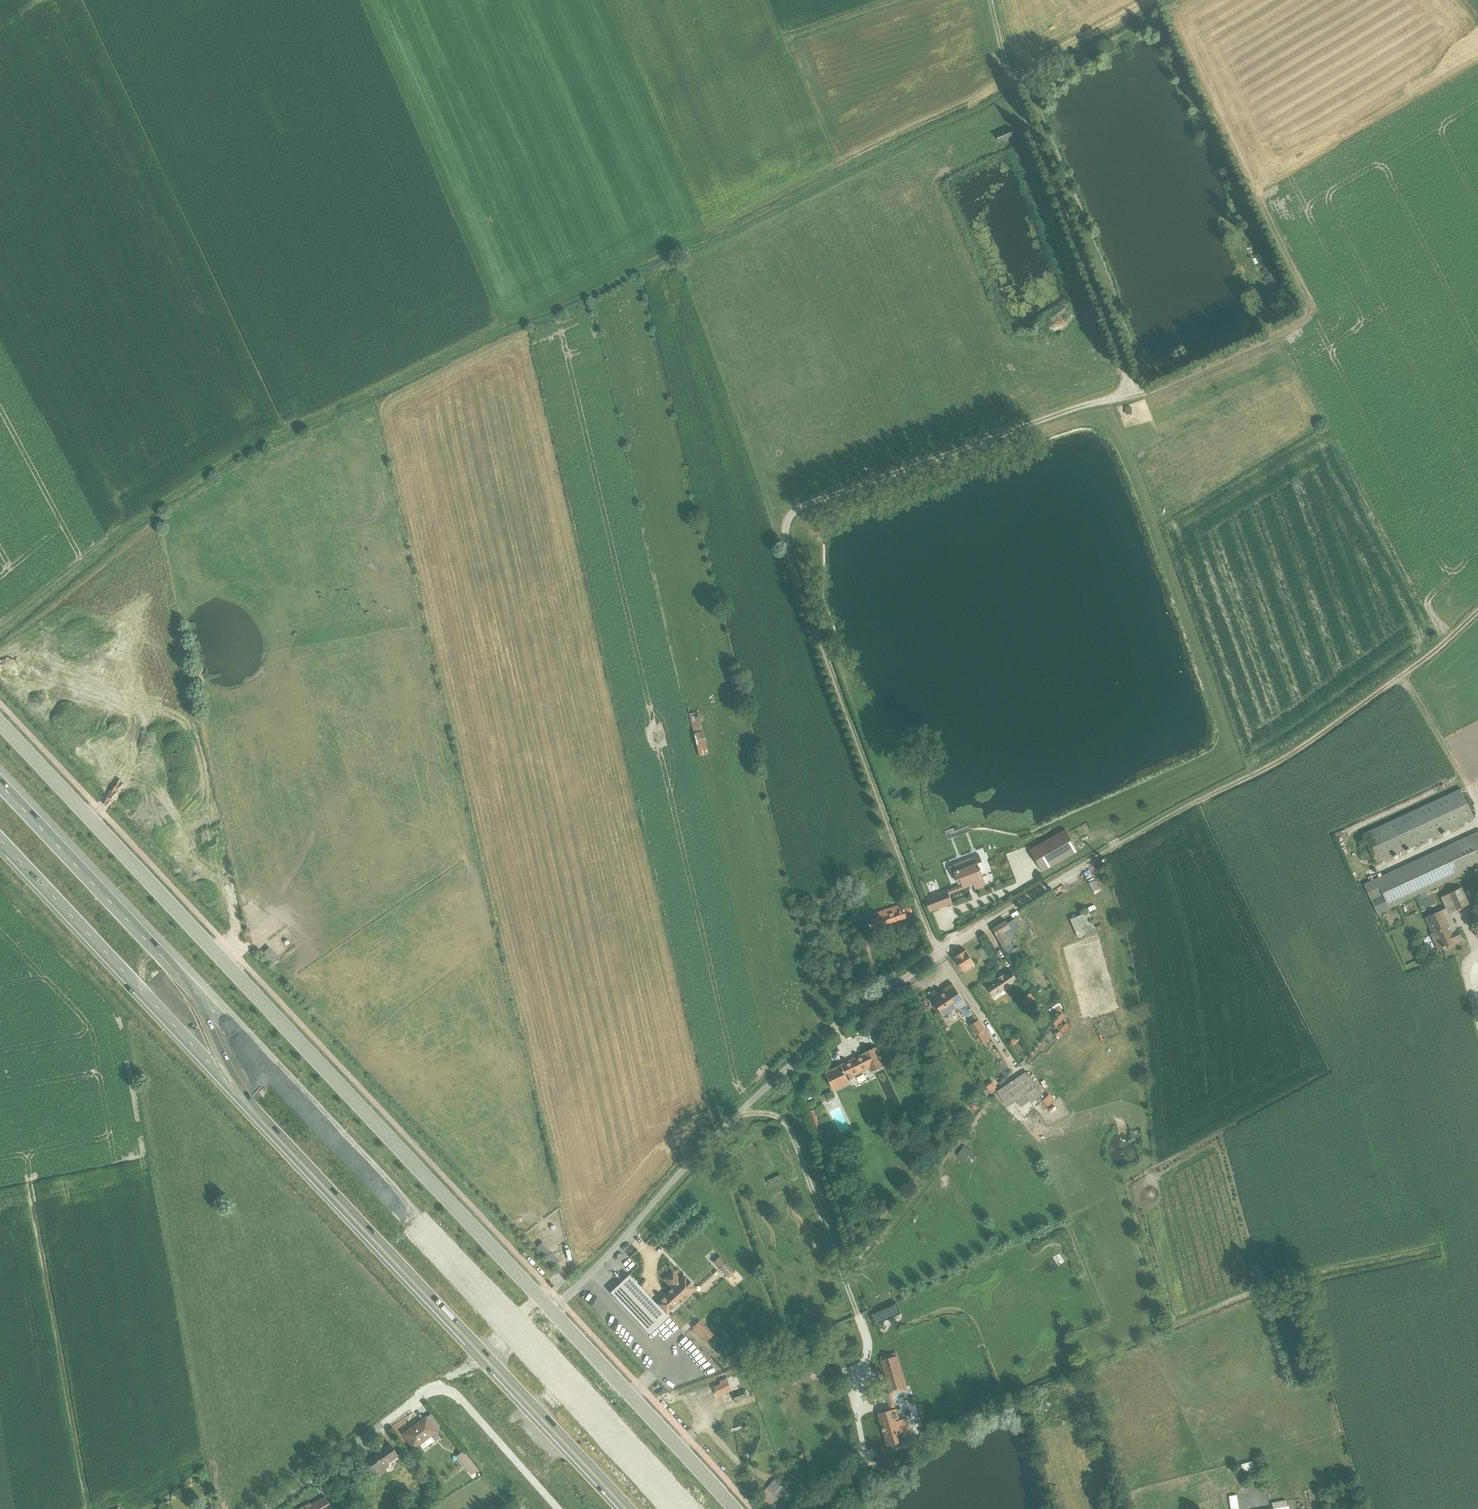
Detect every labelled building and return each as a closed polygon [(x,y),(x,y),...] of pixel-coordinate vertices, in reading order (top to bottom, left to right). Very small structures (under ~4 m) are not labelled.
[(1014,130),(1000,137),(1004,146),(1018,139),(1014,130)] [(684,697),(697,752),(709,749),(696,694),(684,697)] [(1375,858),(1473,814),(1461,787),(1363,831),(1375,858)] [(1040,864),(1075,843),(1065,827),(1030,848),(1040,864)] [(1364,881),(1371,896),(1383,891),(1389,904),(1477,863),(1477,832),(1476,829),(1364,881)] [(981,860),(958,867),(962,879),(975,875),(979,885),(988,882),(981,860)] [(1086,894),(1092,891),(1086,878),(1079,881),(1086,894)] [(1425,910),(1440,945),(1461,936),(1451,910),(1470,902),(1463,884),(1440,894),(1444,902),(1425,910)] [(1049,895),(1058,891),(1055,885),(1046,889),(1049,895)] [(930,895),(935,909),(956,901),(951,887),(930,895)] [(878,918),(870,920),(872,929),(908,918),(907,915),(913,912),(910,903),(904,905),(903,903),(876,912),(878,918)] [(1100,930),(1091,909),(1077,915),(1086,936),(1100,930)] [(1021,920),(1017,913),(995,926),(1004,941),(1014,935),(1009,927),(1021,920)] [(1004,961),(1014,957),(1009,945),(1002,948),(999,942),(996,944),(1004,961)] [(982,967),(967,943),(953,952),(967,976),(982,967)] [(1021,943),(1014,948),(1021,957),(1027,952),(1021,943)] [(279,957),(269,947),(262,953),(271,964),(279,957)] [(1019,979),(1009,963),(983,979),(992,995),(1019,979)] [(941,1022),(967,1007),(955,986),(928,1001),(941,1022)] [(1014,1005),(1025,1003),(1022,991),(1012,993),(1014,1005)] [(1044,1011),(1053,1005),(1049,1000),(1040,1006),(1044,1011)] [(959,1019),(973,1043),(982,1038),(968,1014),(959,1019)] [(883,1024),(868,1031),(873,1042),(888,1035),(883,1024)] [(1002,1040),(1010,1037),(1007,1030),(999,1033),(1002,1040)] [(864,1054),(826,1073),(836,1091),(851,1083),(849,1080),(854,1078),(854,1076),(870,1068),(872,1071),(885,1065),(876,1047),(864,1053),(864,1054)] [(985,1090),(996,1105),(1015,1091),(1022,1101),(1032,1093),(1015,1069),(985,1090)] [(957,1144),(950,1150),(957,1159),(965,1153),(957,1144)] [(785,1180),(782,1174),(768,1180),(771,1186),(785,1180)] [(552,1251),(543,1241),(537,1246),(546,1256),(552,1251)] [(560,1259),(552,1251),(546,1256),(555,1265),(560,1259)] [(624,1270),(630,1262),(614,1252),(609,1261),(624,1270)] [(725,1262),(719,1256),(713,1261),(719,1267),(719,1268),(728,1278),(735,1271),(726,1262),(725,1262)] [(668,1292),(657,1303),(667,1314),(671,1310),(670,1310),(673,1307),(674,1307),(687,1295),(688,1296),(696,1288),(684,1276),(681,1279),(673,1271),(664,1278),(672,1287),(667,1292),(668,1292)] [(657,1303),(629,1274),(610,1292),(650,1334),(668,1316),(667,1314),(657,1303)] [(872,1314),(876,1324),(903,1312),(899,1302),(872,1314)] [(714,1334),(700,1320),(692,1327),(706,1342),(714,1334)] [(890,1390),(886,1391),(892,1410),(879,1413),(888,1445),(906,1440),(901,1424),(907,1422),(908,1424),(915,1421),(912,1413),(901,1417),(898,1408),(897,1408),(893,1395),(908,1390),(897,1352),(881,1356),(890,1390)] [(732,1390),(728,1377),(719,1380),(720,1383),(713,1386),(717,1396),(732,1390)] [(699,1383),(691,1385),(694,1392),(701,1389),(699,1383)] [(745,1389),(733,1394),(736,1401),(747,1396),(747,1395),(749,1395),(747,1390),(745,1390),(745,1389)] [(432,1413),(426,1417),(437,1431),(442,1428),(432,1413)] [(437,1432),(437,1431),(426,1417),(420,1421),(421,1422),(411,1429),(411,1428),(404,1433),(415,1449),(420,1445),(423,1448),(434,1440),(432,1436),(437,1432)] [(457,1445),(463,1440),(457,1433),(452,1438),(457,1445)] [(399,1455),(390,1443),(374,1454),(374,1455),(366,1461),(375,1473),(376,1472),(379,1477),(388,1471),(386,1469),(390,1466),(388,1463),(399,1455)] [(473,1462),(464,1451),(458,1456),(466,1467),(473,1462)] [(1077,1473),(1077,1481),(1086,1481),(1086,1473),(1077,1473)] [(432,1487),(426,1478),(420,1482),(427,1491),(432,1487)] [(776,1478),(757,1499),(766,1508),(780,1508),(785,1504),(783,1501),(791,1492),(776,1478)] [(342,1497),(347,1508),(354,1508),(356,1508),(349,1493),(342,1497)] [(1230,1493),(1222,1493),(1222,1508),(1230,1508),(1230,1493)] [(333,1508),(326,1496),(312,1504),(310,1502),(298,1508),(333,1508)]
